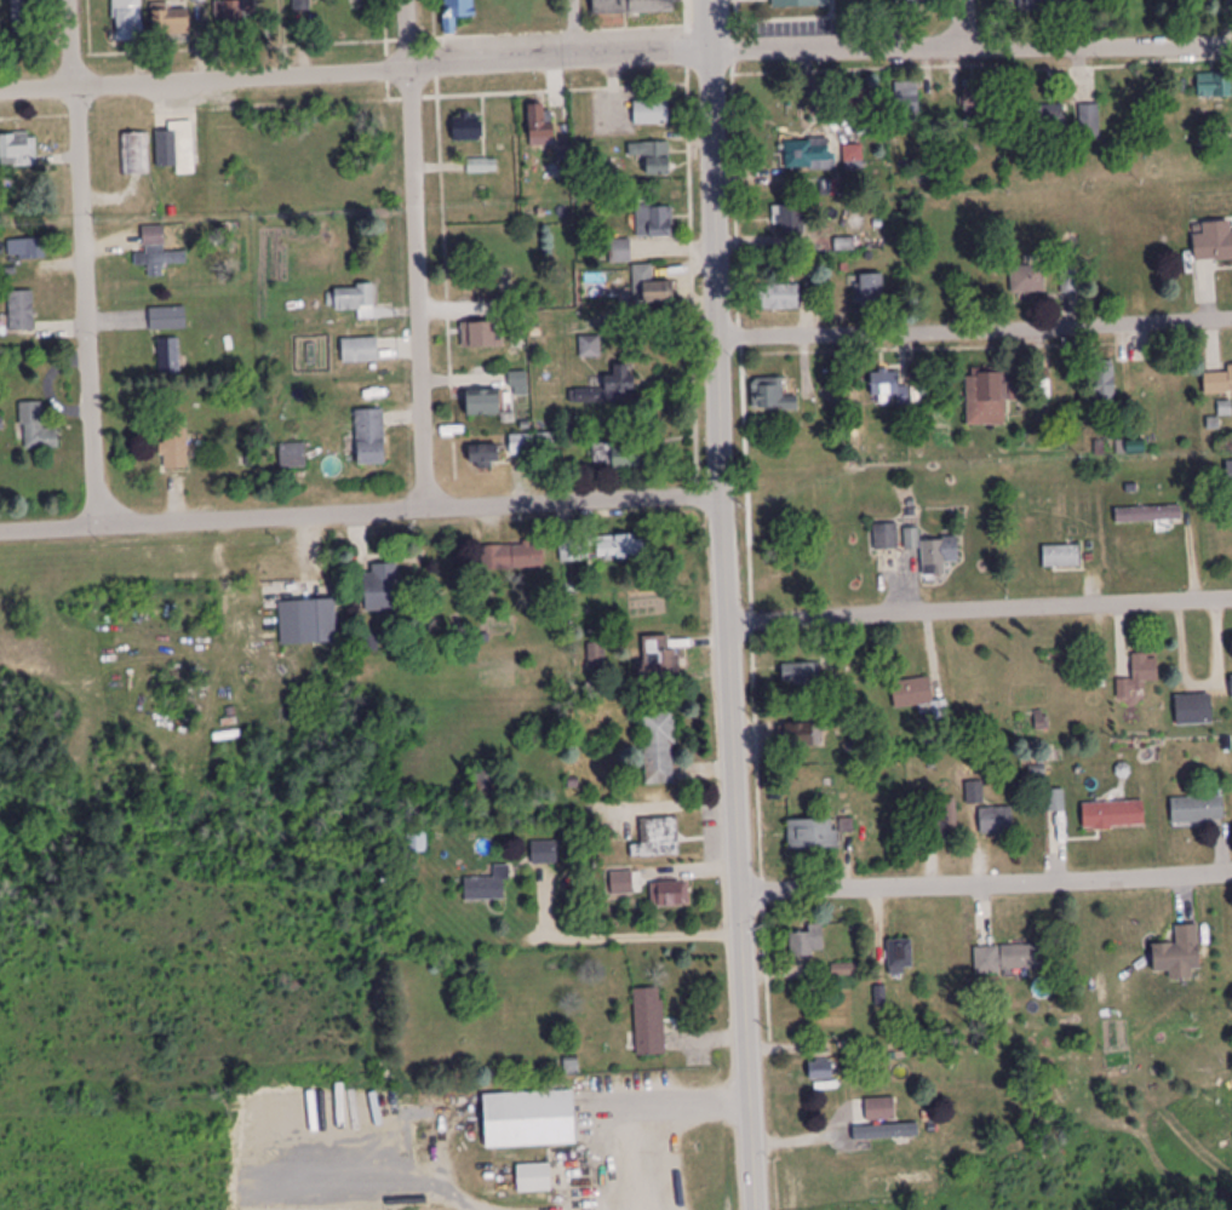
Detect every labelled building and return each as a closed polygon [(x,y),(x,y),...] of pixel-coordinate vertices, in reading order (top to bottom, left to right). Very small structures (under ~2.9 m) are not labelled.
[(32,33),(32,0),(13,0),(13,33),(32,33)] [(142,0),(116,0),(116,41),(142,41),(142,0)] [(222,28),(248,27),(247,0),(221,0),(222,28)] [(473,19),(473,0),(443,0),(443,12),(453,12),(453,19),(473,19)] [(594,16),(675,16),(674,0),(594,0),(594,16)] [(773,9),(826,8),(826,0),(772,0),(773,9)] [(1065,16),(1065,0),(1023,0),(1023,16),(1065,16)] [(154,12),(154,37),(190,37),(190,12),(154,12)] [(1198,76),(1198,99),(1231,99),(1231,76),(1198,76)] [(919,83),(895,83),(895,125),(919,125),(919,83)] [(962,88),(962,120),(994,120),(994,88),(962,88)] [(635,102),(636,125),(669,124),(667,102),(635,102)] [(1027,106),(1027,133),(1064,133),(1064,106),(1027,106)] [(1079,106),(1079,140),(1100,140),(1100,106),(1079,106)] [(554,147),(554,108),(528,108),(528,147),(554,147)] [(454,143),(481,143),(481,117),(454,117),(454,143)] [(193,170),(193,131),(157,131),(157,170),(193,170)] [(122,134),(122,176),(148,176),(148,134),(122,134)] [(17,167),(36,167),(36,152),(30,152),(30,138),(1,138),(1,161),(17,161),(17,167)] [(832,140),(786,140),(786,169),(832,169),(832,140)] [(670,177),(670,144),(629,144),(629,158),(646,158),(646,178),(670,177)] [(863,146),(845,146),(845,166),(863,166),(863,146)] [(469,174),(496,174),(496,161),(469,161),(469,174)] [(673,238),(673,206),(637,206),(637,238),(673,238)] [(781,237),(804,237),(804,206),(774,206),(774,226),(781,226),(781,237)] [(1231,262),(1231,233),(1231,223),(1203,225),(1204,236),(1194,236),(1195,264),(1231,262)] [(136,266),(165,266),(165,226),(144,226),(144,255),(136,255),(136,266)] [(45,258),(45,242),(13,242),(13,258),(45,258)] [(611,242),(611,263),(631,263),(631,242),(611,242)] [(654,283),(654,267),(634,267),(634,306),(675,306),(675,283),(654,283)] [(1046,267),(1015,268),(1016,298),(1046,297),(1046,267)] [(1096,294),(1096,267),(1061,267),(1061,294),(1096,294)] [(861,276),(860,309),(884,309),(884,276),(861,276)] [(374,319),(374,284),(337,284),(338,309),(358,309),(358,319),(374,319)] [(34,293),(10,293),(10,331),(34,331),(34,293)] [(150,329),(187,329),(187,308),(150,308),(150,329)] [(500,348),(500,322),(463,322),(463,348),(500,348)] [(180,374),(180,338),(160,338),(160,374),(180,374)] [(379,338),(343,338),(343,362),(379,362),(379,338)] [(607,389),(570,390),(571,403),(634,402),(634,364),(614,364),(614,376),(606,376),(607,389)] [(969,428),(1007,428),(1007,370),(969,370),(969,428)] [(1115,370),(1092,370),(1092,418),(1115,418),(1115,370)] [(1205,371),(1205,395),(1231,395),(1231,370),(1205,371)] [(527,373),(511,373),(511,396),(527,396),(527,373)] [(910,386),(899,386),(899,373),(872,373),(872,398),(898,398),(898,406),(910,406),(910,386)] [(753,379),(753,411),(798,411),(798,397),(785,397),(785,379),(753,379)] [(468,391),(468,415),(500,415),(500,391),(468,391)] [(22,403),(22,449),(59,449),(59,429),(43,429),(43,403),(22,403)] [(357,465),(385,465),(385,410),(357,410),(357,465)] [(162,469),(188,469),(188,422),(162,422),(162,469)] [(511,436),(511,454),(532,454),(532,436),(511,436)] [(614,444),(594,444),(594,467),(642,467),(642,447),(614,447),(614,444)] [(1145,444),(1118,444),(1118,458),(1145,458),(1145,444)] [(1182,509),(1116,509),(1116,523),(1182,523),(1182,509)] [(898,549),(898,525),(876,525),(876,549),(898,549)] [(644,561),(644,536),(598,536),(598,561),(644,561)] [(582,565),(582,538),(561,538),(561,565),(582,565)] [(959,562),(959,538),(924,538),(924,576),(946,576),(946,562),(959,562)] [(483,570),(543,571),(544,545),(484,544),(483,570)] [(1081,546),(1044,546),(1044,569),(1081,569),(1081,546)] [(366,610),(398,610),(398,564),(366,564),(366,610)] [(338,642),(337,599),(300,600),(301,642),(338,642)] [(670,637),(642,637),(642,681),(677,681),(677,649),(670,649),(670,637)] [(606,667),(606,644),(588,644),(588,667),(606,667)] [(1133,656),(1133,679),(1119,679),(1119,697),(1147,697),(1147,686),(1159,686),(1159,656),(1133,656)] [(783,663),(783,683),(818,683),(818,663),(783,663)] [(892,682),(895,708),(934,703),(931,677),(892,682)] [(1177,695),(1177,725),(1213,725),(1213,695),(1177,695)] [(644,712),(645,782),(675,782),(675,712),(644,712)] [(1047,732),(1047,716),(1017,716),(1017,732),(1047,732)] [(780,746),(821,746),(821,723),(780,723),(780,746)] [(1048,791),(1048,810),(1065,810),(1065,791),(1048,791)] [(1172,797),(1172,822),(1224,822),(1224,797),(1172,797)] [(958,835),(957,799),(936,799),(937,836),(958,835)] [(1084,802),(1084,828),(1145,828),(1145,802),(1084,802)] [(981,834),(1013,834),(1013,806),(981,806),(981,834)] [(642,846),(634,846),(634,857),(679,857),(679,817),(642,817),(642,846)] [(838,819),(789,819),(789,849),(838,849),(838,819)] [(408,832),(408,853),(427,853),(427,832),(408,832)] [(558,864),(558,842),(532,842),(532,865),(558,864)] [(507,900),(507,866),(495,866),(495,878),(465,878),(465,900),(507,900)] [(651,905),(688,905),(688,882),(651,882),(651,905)] [(614,927),(614,886),(602,886),(602,927),(614,927)] [(1154,945),(1156,971),(1170,970),(1171,979),(1193,978),(1192,969),(1202,969),(1199,925),(1177,926),(1178,943),(1154,945)] [(790,928),(790,955),(824,955),(824,928),(790,928)] [(890,974),(912,974),(912,942),(890,942),(890,974)] [(1001,945),(1001,969),(1047,969),(1047,945),(1001,945)] [(833,964),(833,976),(861,976),(861,964),(833,964)] [(635,1056),(664,1056),(664,988),(635,988),(635,1056)] [(833,1080),(833,1061),(810,1061),(810,1080),(833,1080)] [(577,1145),(575,1091),(484,1094),(486,1148),(577,1145)] [(865,1100),(867,1138),(897,1136),(895,1099),(865,1100)] [(552,1165),(517,1165),(517,1192),(552,1192),(552,1165)]
